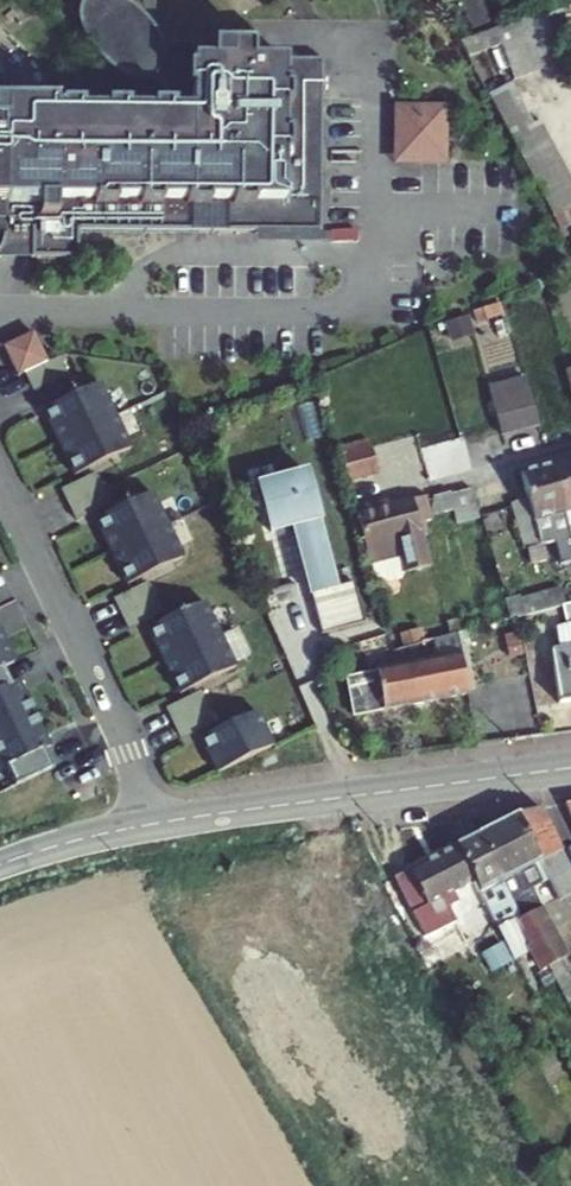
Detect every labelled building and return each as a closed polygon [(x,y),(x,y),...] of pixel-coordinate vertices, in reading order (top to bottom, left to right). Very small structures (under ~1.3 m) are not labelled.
[(134,7),(120,0),(83,0),(80,7),(80,18),(82,28),(94,50),(111,67),(137,79),(153,79),(168,94),(168,108),(56,107),(56,99),(0,98),(0,252),(0,251),(1,250),(2,249),(32,249),(32,258),(78,258),(79,231),(223,233),(251,233),(321,234),(323,59),(253,58),(253,44),(162,43),(151,23),(134,7)] [(564,67),(541,8),(461,39),(472,61),(503,49),(517,85),(564,67)] [(570,209),(570,176),(539,120),(532,124),(512,86),(490,94),(493,100),(555,215),(570,209)] [(395,107),(395,163),(416,163),(416,107),(395,107)] [(416,163),(445,164),(446,108),(416,107),(416,163)] [(222,266),(251,266),(251,243),(251,233),(223,233),(222,266)] [(251,243),(330,243),(330,234),(321,234),(251,233),(251,243)] [(32,258),(32,249),(2,249),(1,250),(0,251),(0,252),(0,257),(32,258)] [(33,333),(4,347),(18,377),(47,362),(33,333)] [(25,373),(33,389),(66,373),(58,357),(25,373)] [(44,411),(59,444),(116,416),(100,384),(44,411)] [(500,436),(539,426),(529,389),(490,399),(500,436)] [(59,444),(75,476),(131,449),(116,416),(59,444)] [(432,478),(474,467),(465,434),(423,445),(432,478)] [(339,448),(347,480),(378,472),(370,439),(339,448)] [(550,466),(563,514),(568,531),(570,544),(570,460),(550,466)] [(550,466),(519,474),(526,499),(510,504),(523,550),(554,542),(560,565),(570,562),(570,544),(568,531),(563,514),(550,466)] [(257,484),(270,531),(291,524),(296,523),(314,592),(310,593),(322,633),(364,621),(353,581),(335,586),(325,548),(326,547),(321,529),(319,529),(316,518),(318,518),(305,470),(257,484)] [(63,491),(70,506),(103,490),(96,476),(63,491)] [(70,506),(77,520),(110,505),(103,490),(70,506)] [(479,519),(472,490),(451,494),(450,493),(433,497),(430,517),(454,511),(456,524),(479,519)] [(153,493),(96,520),(112,553),(168,526),(153,493)] [(357,516),(375,586),(401,579),(402,574),(432,566),(424,535),(428,534),(425,523),(431,521),(430,517),(430,510),(426,497),(387,507),(357,516)] [(386,500),(355,509),(357,516),(387,507),(386,500)] [(291,524),(310,593),(314,592),(296,523),(291,524)] [(112,553),(128,585),(184,558),(168,526),(112,553)] [(116,601),(123,615),(155,599),(148,585),(116,601)] [(509,619),(565,605),(561,588),(505,603),(509,619)] [(123,615),(130,630),(162,614),(155,599),(123,615)] [(205,602),(149,630),(165,662),(221,635),(205,602)] [(562,606),(567,626),(555,628),(558,650),(550,651),(558,704),(570,702),(570,603),(562,606)] [(446,623),(450,635),(457,634),(459,633),(456,620),(446,623)] [(2,667),(14,661),(0,633),(0,668),(2,667)] [(375,673),(383,711),(468,695),(457,634),(450,635),(433,640),(437,659),(375,670),(375,673)] [(165,662),(180,695),(237,668),(221,635),(165,662)] [(35,713),(19,680),(10,685),(2,667),(0,668),(0,730),(35,713)] [(346,678),(353,717),(383,711),(375,673),(346,678)] [(169,710),(176,724),(208,709),(201,694),(169,710)] [(176,724),(183,739),(215,723),(208,709),(176,724)] [(258,712),(202,739),(218,773),(275,746),(258,712)] [(51,769),(42,750),(51,746),(35,713),(0,730),(0,771),(7,768),(15,786),(51,769)] [(562,807),(570,828),(570,814),(568,806),(562,807)] [(541,809),(517,816),(478,836),(501,882),(520,920),(519,921),(531,945),(529,947),(531,950),(542,972),(548,968),(554,981),(566,975),(559,962),(566,958),(530,890),(546,881),(557,901),(559,902),(570,895),(570,871),(541,809)] [(501,882),(478,836),(456,847),(475,883),(479,893),(515,960),(531,950),(529,947),(531,945),(519,921),(520,920),(501,882)] [(475,883),(456,847),(395,878),(425,938),(456,922),(449,907),(458,903),(453,894),(475,883)] [(567,1005),(570,1002),(570,984),(566,975),(554,981),(567,1005)]
